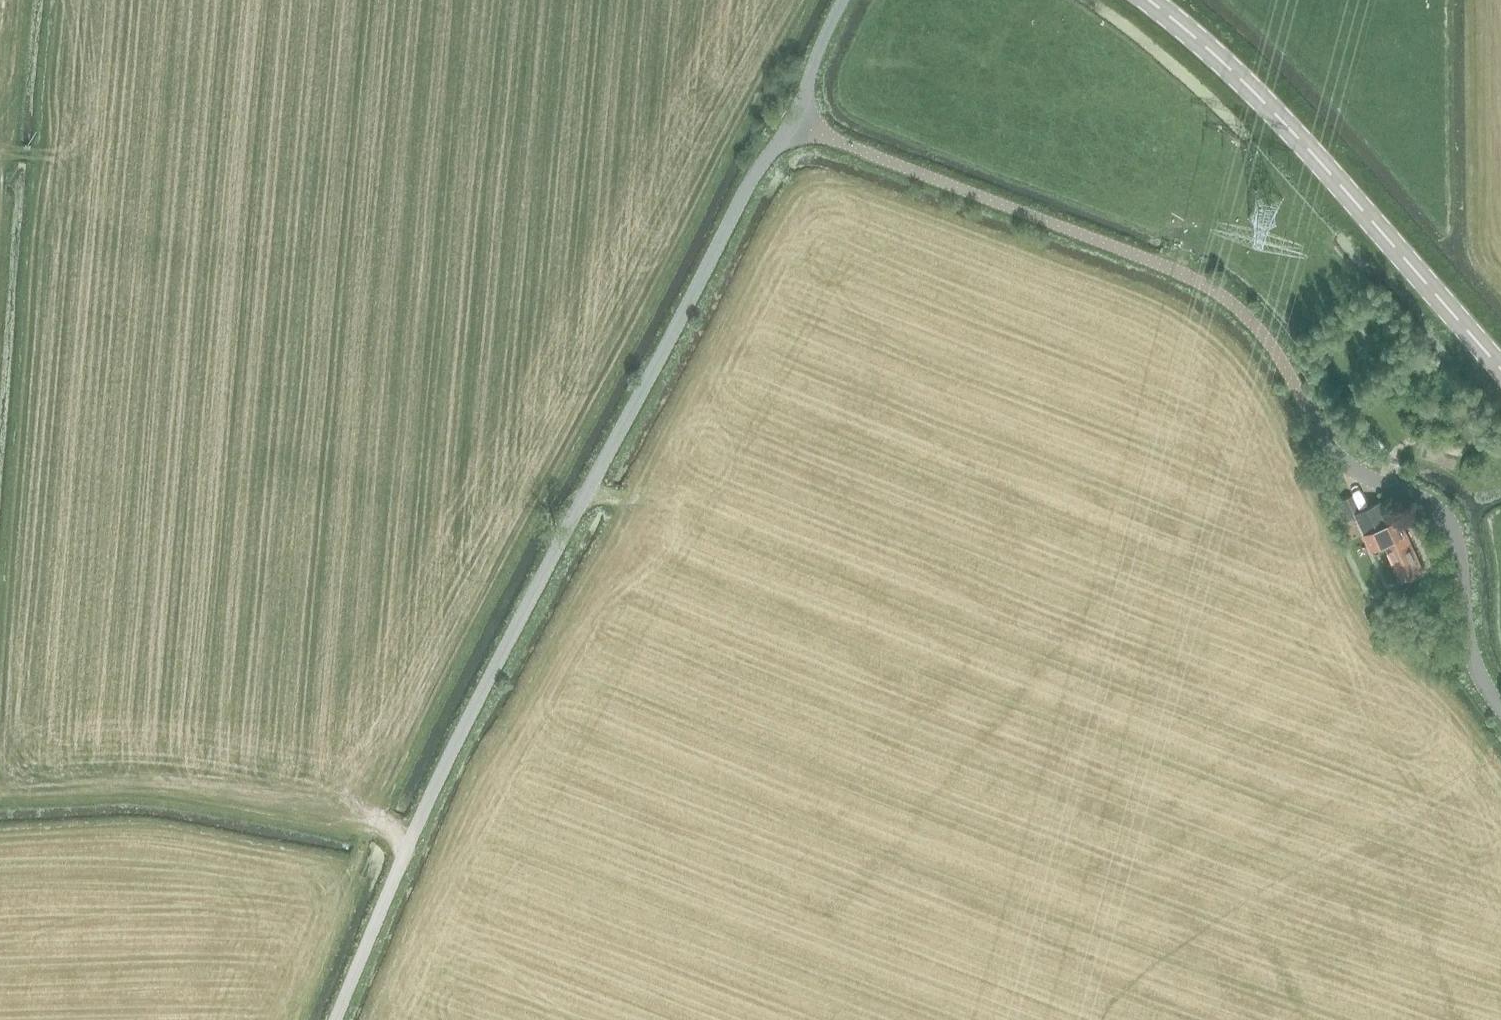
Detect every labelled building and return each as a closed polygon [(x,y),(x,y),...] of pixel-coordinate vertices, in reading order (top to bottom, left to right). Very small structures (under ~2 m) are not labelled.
[(1422,569),(1406,533),(1404,534),(1397,519),(1390,522),(1381,501),(1359,510),(1352,495),(1337,502),(1345,521),(1356,517),(1371,550),(1385,543),(1400,579),(1422,569)]
